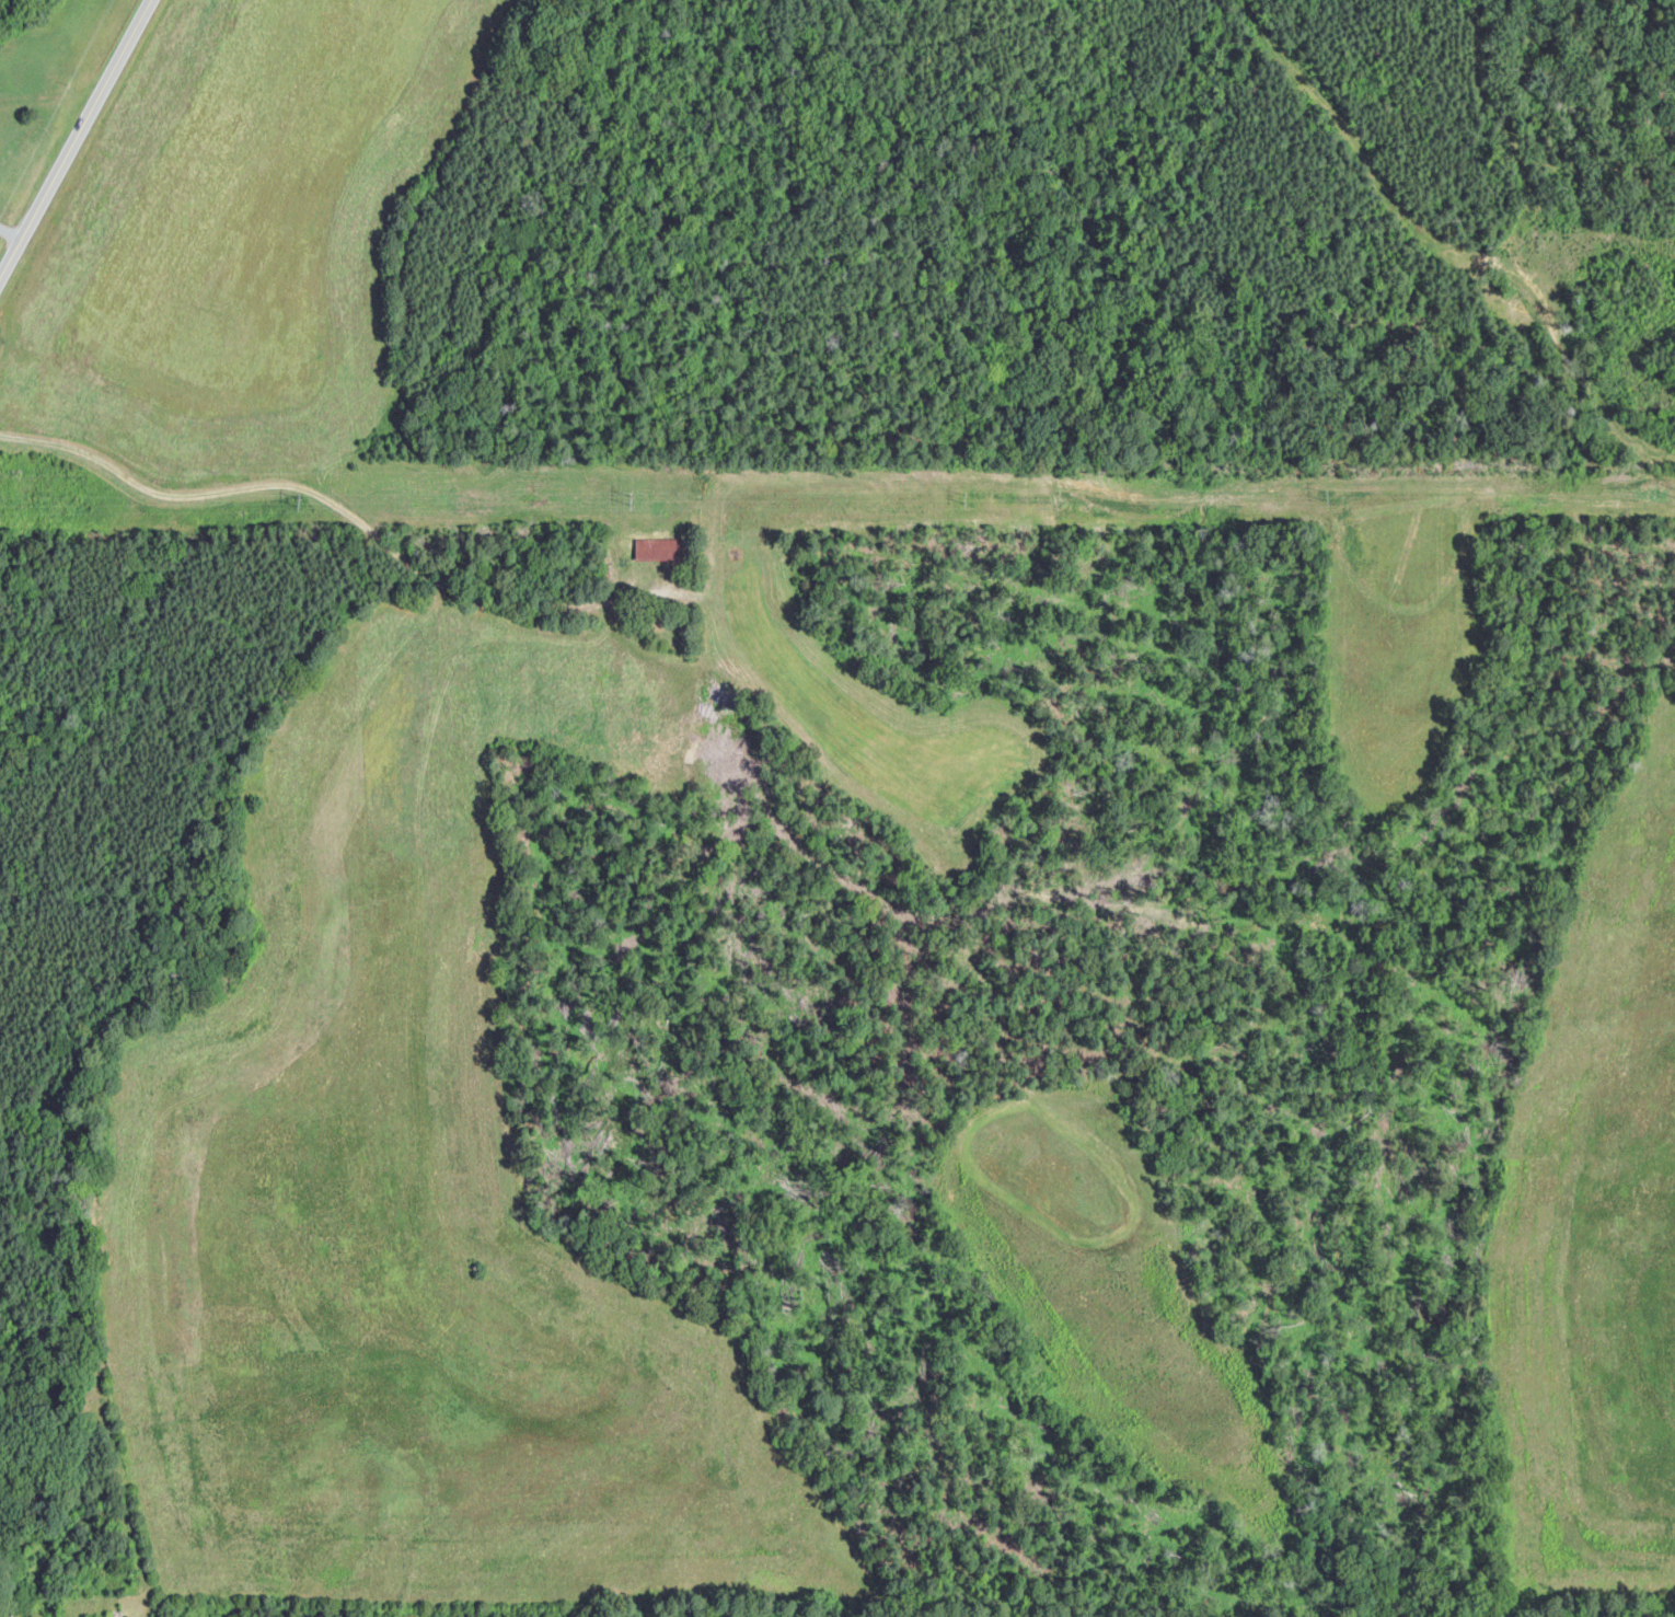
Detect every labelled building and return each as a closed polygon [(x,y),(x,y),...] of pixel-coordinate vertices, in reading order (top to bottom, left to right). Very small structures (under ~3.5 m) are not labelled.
[(635,558),(679,559),(679,539),(636,538),(635,558)]
